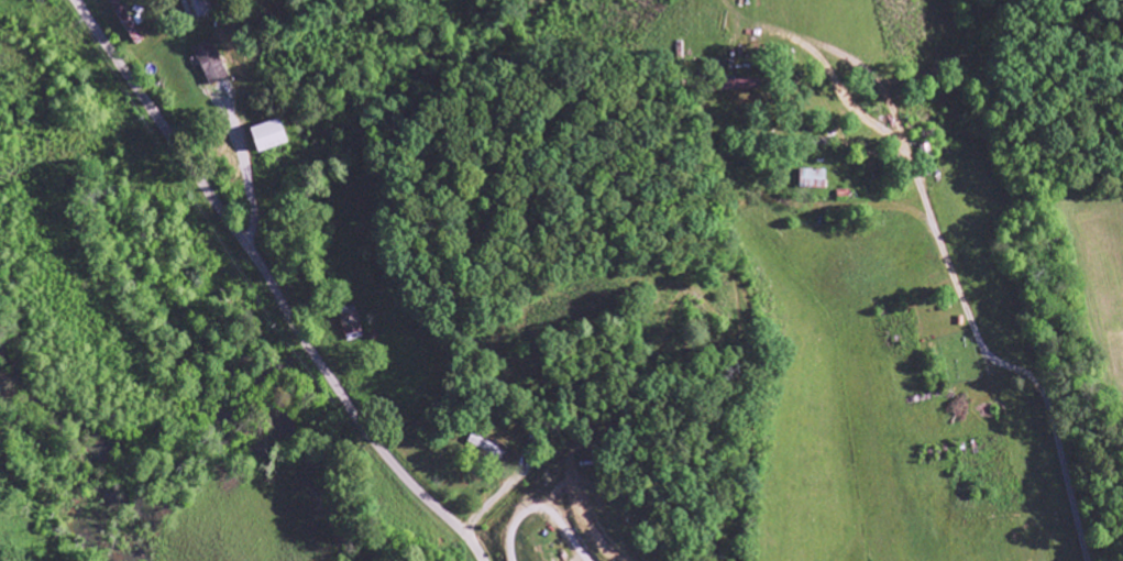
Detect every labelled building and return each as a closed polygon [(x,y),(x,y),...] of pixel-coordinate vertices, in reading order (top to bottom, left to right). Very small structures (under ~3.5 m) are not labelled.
[(192,48),(210,86),(228,77),(210,39),(192,48)] [(288,144),(280,119),(251,128),(259,153),(288,144)] [(825,180),(826,171),(804,170),(803,179),(825,180)] [(340,324),(344,342),(362,338),(354,308),(345,311),(348,322),(340,324)]
